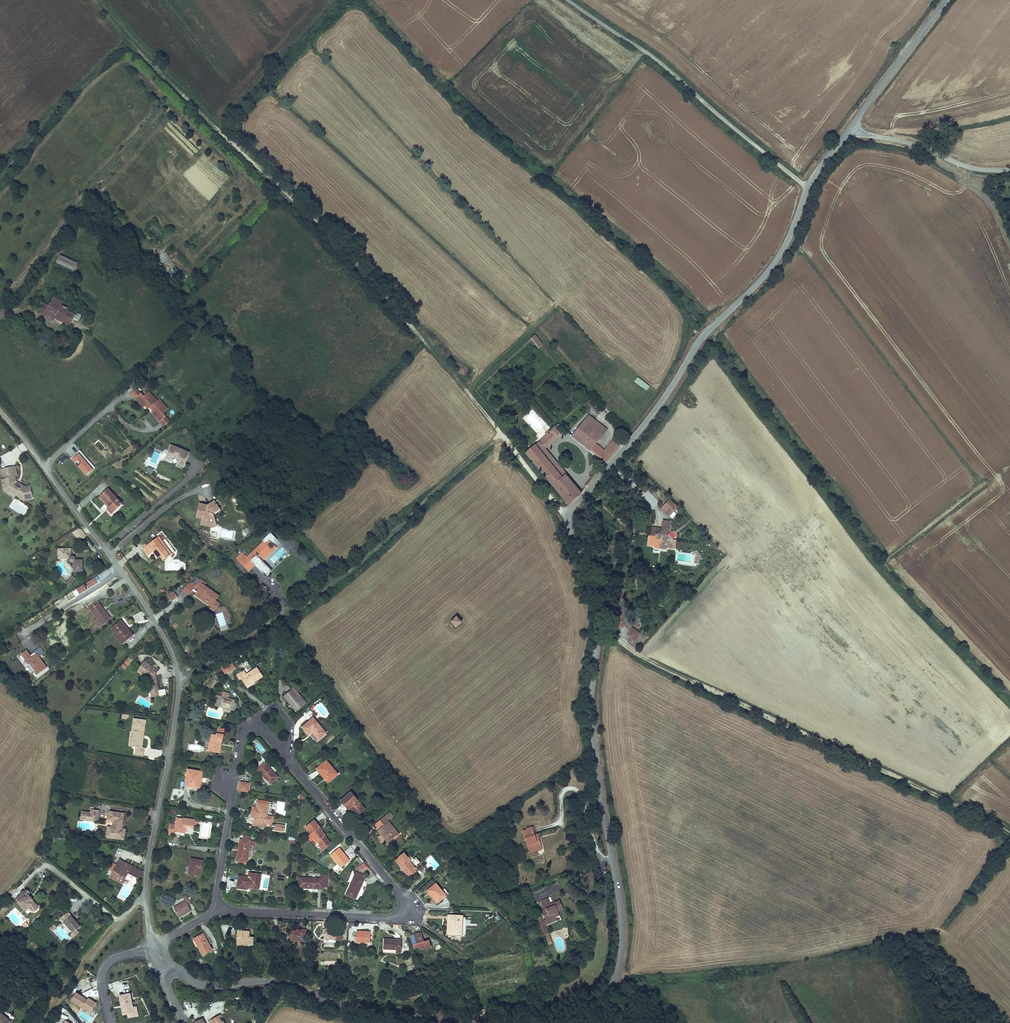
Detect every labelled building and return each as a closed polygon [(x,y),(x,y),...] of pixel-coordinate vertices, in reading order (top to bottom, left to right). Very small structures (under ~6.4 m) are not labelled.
[(80,259),(62,251),(58,260),(76,268),(80,259)] [(49,304),(45,312),(48,313),(49,311),(66,319),(63,326),(67,328),(74,313),(66,309),(68,306),(61,302),(62,299),(53,295),(49,304)] [(534,334),(530,338),(538,347),(543,344),(534,334)] [(637,376),(634,381),(646,390),(650,386),(637,376)] [(132,400),(138,395),(133,390),(128,395),(132,400)] [(154,403),(145,393),(140,398),(138,395),(132,400),(140,409),(142,407),(143,406),(146,410),(147,409),(148,408),(154,403)] [(164,410),(156,401),(154,403),(148,408),(151,411),(150,412),(148,414),(156,423),(162,418),(159,415),(164,410)] [(591,442),(598,433),(587,425),(590,421),(582,415),(564,431),(601,461),(614,445),(608,439),(600,449),(591,442)] [(160,427),(166,422),(162,418),(156,423),(160,427)] [(590,421),(587,425),(598,433),(601,429),(590,421)] [(576,491),(560,472),(557,475),(537,450),(540,447),(556,433),(551,428),(545,433),(543,432),(540,435),(541,437),(524,452),(549,483),(564,501),(576,491)] [(179,470),(186,456),(167,447),(161,461),(166,463),(168,459),(176,462),(174,468),(179,470)] [(540,447),(537,450),(557,475),(560,472),(540,447)] [(80,450),(71,458),(86,475),(95,467),(80,450)] [(5,470),(6,478),(2,479),(3,482),(0,483),(0,487),(1,487),(2,492),(12,498),(20,502),(28,501),(26,489),(21,489),(10,484),(10,480),(12,479),(10,469),(5,470)] [(0,487),(0,495),(10,501),(12,498),(2,492),(1,487),(0,487)] [(119,503),(106,488),(99,496),(108,506),(105,508),(109,512),(119,503)] [(674,511),(678,506),(669,498),(660,507),(671,518),(676,513),(674,511)] [(197,503),(193,514),(200,516),(198,524),(210,526),(209,514),(217,510),(211,501),(204,506),(197,503)] [(193,514),(192,517),(196,519),(194,527),(210,529),(210,526),(198,524),(200,516),(193,514)] [(664,527),(661,526),(660,533),(658,533),(658,535),(653,535),(651,535),(650,544),(657,544),(657,542),(668,543),(668,546),(676,547),(677,539),(674,539),(677,536),(677,533),(674,531),(672,530),(669,532),(669,535),(664,534),(664,527)] [(81,527),(73,531),(79,541),(87,536),(81,527)] [(256,560),(268,549),(261,541),(265,538),(269,543),(273,539),(266,531),(258,538),(260,540),(243,556),(240,552),(232,559),(242,570),(248,564),(247,562),(249,561),(259,572),(262,575),(266,571),(256,560)] [(164,550),(154,536),(142,545),(147,552),(149,551),(154,557),(157,555),(159,553),(163,558),(168,554),(164,550)] [(142,545),(137,548),(143,556),(145,554),(147,552),(142,545)] [(147,552),(145,554),(150,560),(154,557),(149,551),(147,552)] [(66,552),(54,553),(55,564),(66,562),(66,564),(68,566),(70,566),(71,575),(80,573),(78,562),(72,563),(72,562),(69,560),(68,560),(66,552)] [(259,572),(249,561),(247,562),(248,564),(257,573),(259,572)] [(191,588),(195,591),(197,592),(193,599),(197,601),(198,599),(208,605),(211,600),(213,601),(217,595),(202,585),(204,583),(198,579),(194,585),(189,582),(186,587),(183,585),(179,592),(186,596),(190,590),(191,588)] [(116,583),(121,591),(124,590),(118,581),(116,583)] [(170,601),(177,597),(175,592),(167,595),(170,601)] [(198,599),(197,601),(207,608),(206,609),(211,612),(217,604),(213,601),(211,600),(208,605),(198,599)] [(106,618),(95,605),(86,612),(95,622),(92,624),(97,630),(107,622),(104,619),(106,618)] [(456,614),(450,620),(456,626),(462,620),(456,614)] [(109,630),(118,641),(122,645),(131,638),(118,623),(109,630)] [(637,639),(641,633),(635,628),(630,634),(637,639)] [(34,671),(37,675),(48,667),(40,656),(45,652),(40,646),(35,650),(36,651),(31,655),(27,649),(21,654),(29,663),(30,662),(36,670),(34,671)] [(126,669),(130,661),(126,659),(122,667),(126,669)] [(154,671),(141,662),(135,670),(146,679),(147,690),(154,690),(152,673),(154,671)] [(231,668),(228,663),(220,667),(224,673),(231,668)] [(240,677),(245,684),(251,680),(252,681),(261,675),(256,667),(246,673),(243,669),(236,673),(239,678),(240,677)] [(303,703),(291,687),(283,693),(296,709),(303,703)] [(229,713),(230,708),(232,701),(233,699),(226,697),(227,692),(220,690),(219,695),(215,694),(212,704),(221,706),(220,711),(229,713)] [(312,718),(300,726),(307,736),(309,735),(313,740),(323,733),(312,718)] [(144,752),(145,743),(144,743),(144,740),(145,740),(147,726),(137,725),(135,737),(136,737),(135,742),(133,744),(135,747),(136,747),(135,751),(138,752),(137,759),(145,760),(146,753),(144,752)] [(215,734),(211,733),(208,745),(210,746),(209,751),(211,751),(211,749),(217,751),(220,739),(221,739),(222,733),(216,731),(215,734)] [(337,773),(325,760),(317,767),(322,773),(321,774),(327,781),(337,773)] [(274,777),(260,761),(254,767),(257,771),(257,772),(266,783),(274,777)] [(200,770),(185,768),(183,784),(188,784),(188,787),(197,789),(200,770)] [(237,791),(248,792),(249,782),(238,781),(237,791)] [(347,791),(338,800),(344,808),(346,806),(353,814),(361,807),(347,791)] [(267,804),(257,802),(256,809),(252,809),(251,820),(254,820),(253,827),(276,831),(276,827),(272,826),(272,821),(273,815),(265,814),(267,804)] [(81,812),(79,824),(85,825),(86,821),(93,822),(92,826),(96,827),(98,815),(81,812)] [(193,818),(175,815),(174,824),(167,823),(166,832),(173,833),(173,829),(182,831),(183,826),(192,828),(192,823),(196,824),(197,819),(193,819),(193,818)] [(377,830),(381,834),(383,832),(390,840),(399,833),(383,815),(377,821),(380,825),(382,823),(383,825),(377,830)] [(119,836),(120,832),(122,818),(108,816),(107,824),(112,825),(111,831),(109,831),(108,841),(123,843),(124,837),(119,836)] [(316,842),(323,836),(320,832),(321,831),(312,820),(304,827),(310,834),(307,836),(311,842),(315,839),(316,842)] [(521,827),(525,842),(529,840),(530,845),(542,842),(537,828),(534,829),(532,822),(524,824),(525,826),(521,827)] [(383,832),(381,834),(388,842),(390,840),(383,832)] [(323,836),(316,842),(320,846),(326,840),(323,836)] [(256,843),(249,842),(241,841),(239,840),(236,861),(246,863),(248,852),(255,853),(256,843)] [(326,840),(320,846),(318,847),(319,848),(321,847),(323,850),(330,845),(326,840)] [(529,840),(525,842),(527,849),(542,845),(542,842),(530,845),(529,840)] [(413,867),(416,864),(420,861),(415,855),(411,855),(410,856),(408,853),(406,854),(402,850),(397,854),(398,855),(394,859),(406,872),(409,875),(415,870),(413,867)] [(189,858),(187,873),(198,875),(201,860),(189,858)] [(363,862),(358,866),(363,872),(368,868),(363,862)] [(125,877),(134,882),(137,875),(117,863),(114,867),(111,865),(106,873),(109,875),(107,879),(119,887),(125,877)] [(244,878),(236,876),(233,887),(244,889),(244,888),(256,890),(259,875),(245,872),(244,878)] [(352,900),(358,888),(356,887),(359,881),(361,877),(353,873),(351,878),(342,896),(352,900)] [(321,886),(323,875),(318,874),(318,879),(302,877),(301,887),(316,889),(316,886),(321,886)] [(436,904),(448,893),(445,889),(443,891),(435,882),(424,891),(436,904)] [(30,897),(29,895),(28,893),(25,893),(24,895),(22,895),(20,897),(20,899),(16,903),(19,906),(24,911),(26,909),(30,912),(31,912),(33,914),(37,914),(39,912),(39,908),(36,906),(33,906),(33,903),(28,899),(30,897)] [(185,901),(174,907),(180,916),(191,909),(189,905),(192,903),(186,893),(182,896),(185,901)] [(542,910),(545,918),(545,919),(554,915),(559,913),(557,908),(562,907),(560,899),(549,903),(547,896),(540,899),(544,909),(542,910)] [(27,916),(30,912),(26,909),(24,911),(19,906),(18,907),(27,916)] [(462,919),(449,918),(449,925),(447,925),(447,933),(452,933),(452,936),(458,936),(458,933),(461,933),(461,924),(465,924),(465,921),(465,919),(465,918),(464,917),(464,916),(463,915),(461,913),(462,919)] [(83,931),(74,921),(75,921),(71,916),(63,923),(75,938),(79,935),(83,931)] [(542,932),(546,931),(547,930),(544,923),(543,919),(540,920),(538,920),(542,932)] [(302,930),(287,929),(287,940),(302,941),(302,930)] [(340,930),(322,929),(322,940),(332,940),(332,936),(339,936),(340,930)] [(240,931),(233,931),(233,946),(249,946),(249,939),(245,939),(245,934),(240,934),(240,931)] [(370,932),(354,931),(354,941),(367,942),(367,938),(370,938),(370,932)] [(418,931),(408,934),(411,945),(415,944),(416,946),(419,945),(420,945),(426,944),(424,938),(420,939),(418,931)] [(202,933),(194,938),(204,953),(212,948),(202,933)] [(75,938),(73,940),(75,943),(81,938),(79,935),(75,938)] [(382,939),(382,949),(394,950),(394,953),(399,953),(399,940),(382,939)] [(77,993),(71,1001),(91,1013),(96,1004),(89,997),(87,999),(77,993)] [(131,994),(118,996),(123,1016),(127,1016),(128,1019),(139,1017),(137,1008),(134,1008),(131,994)]
